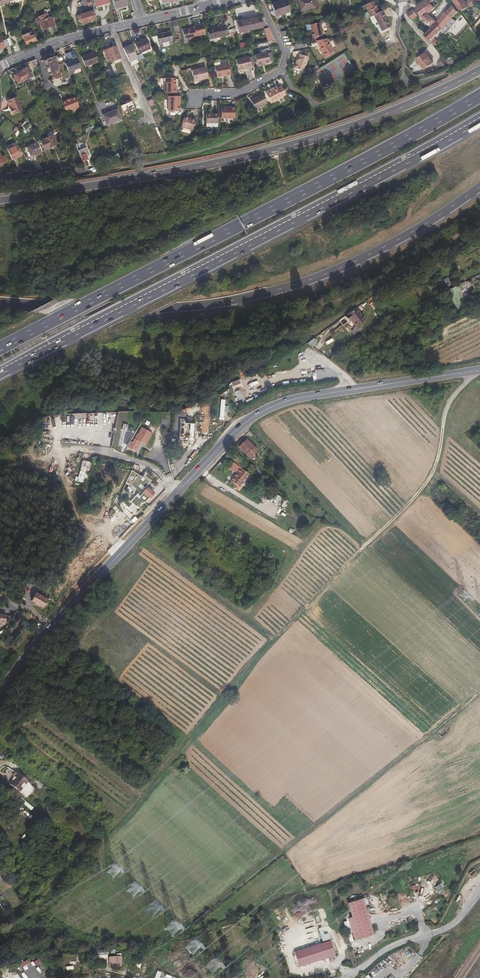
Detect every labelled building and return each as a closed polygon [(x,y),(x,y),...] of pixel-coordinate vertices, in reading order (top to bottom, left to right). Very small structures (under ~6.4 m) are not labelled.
[(96,19),(91,0),(83,0),(85,8),(87,8),(88,11),(78,14),(79,20),(80,20),(82,23),(90,21),(91,22),(95,21),(95,20),(96,19)] [(274,13),(277,13),(288,10),(286,0),(277,0),(271,1),(273,8),(274,13)] [(297,0),(300,11),(315,7),(313,0),(298,0),(297,0)] [(421,2),(428,11),(429,11),(434,6),(430,1),(432,0),(424,0),(421,2)] [(458,8),(460,9),(461,11),(468,6),(468,7),(479,0),(467,0),(465,1),(464,0),(453,0),(458,8)] [(372,16),(376,14),(377,13),(370,1),(364,4),(372,16)] [(421,2),(415,6),(423,15),(428,12),(428,11),(421,2)] [(451,17),(456,11),(453,4),(446,11),(451,17)] [(412,8),(407,12),(411,17),(416,14),(412,8)] [(384,29),(389,26),(390,26),(381,10),(377,13),(376,14),(384,29)] [(446,11),(439,18),(436,21),(441,28),(451,17),(446,11)] [(428,12),(423,15),(427,21),(428,23),(433,19),(428,12)] [(47,14),(36,18),(36,20),(38,24),(43,22),(46,29),(55,26),(51,16),(49,17),(47,14)] [(248,18),(250,28),(262,25),(260,15),(248,18)] [(348,27),(350,30),(366,20),(364,17),(348,27)] [(239,31),(250,28),(248,18),(237,20),(239,31)] [(430,26),(422,32),(428,39),(432,36),(441,29),(441,28),(436,21),(434,18),(433,19),(428,23),(430,26)] [(321,23),(307,26),(307,29),(307,31),(309,31),(309,30),(311,30),(313,30),(313,33),(312,34),(313,37),(323,35),(321,23)] [(184,37),(188,37),(191,36),(192,38),(196,37),(196,35),(205,33),(203,24),(194,26),(194,27),(183,30),(184,37)] [(208,31),(210,42),(218,40),(217,36),(227,34),(225,25),(210,28),(211,30),(208,31)] [(269,40),(276,39),(277,38),(270,26),(266,27),(269,40)] [(27,43),(37,40),(33,30),(23,34),(27,43)] [(169,31),(150,35),(154,47),(158,46),(158,43),(171,40),(169,31)] [(139,52),(148,48),(150,48),(146,37),(135,42),(139,52)] [(335,51),(328,39),(316,41),(325,57),(335,51)] [(128,56),(129,60),(137,57),(131,42),(123,45),(128,56)] [(106,51),(111,62),(121,58),(117,46),(115,47),(106,51)] [(150,52),(148,48),(139,52),(139,53),(141,57),(145,56),(144,54),(150,52)] [(258,66),(263,65),(262,64),(265,63),(270,62),(270,60),(268,53),(266,48),(260,49),(261,53),(255,55),(258,66)] [(82,56),(85,66),(98,61),(94,51),(82,56)] [(74,72),(82,69),(76,52),(72,53),(67,55),(70,63),(66,64),(70,75),(75,74),(74,72)] [(421,69),(429,62),(422,52),(414,59),(414,60),(417,63),(421,69)] [(296,68),(305,71),(310,57),(301,54),(296,68)] [(434,62),(438,68),(446,63),(444,60),(440,55),(436,58),(437,59),(434,62)] [(252,67),(251,66),(249,58),(249,57),(237,60),(239,70),(252,67)] [(61,78),(56,58),(48,59),(54,80),(61,78)] [(40,68),(37,61),(30,63),(34,71),(40,68)] [(218,78),(231,74),(228,63),(221,65),(215,67),(218,78)] [(106,68),(110,77),(116,75),(111,66),(106,68)] [(19,83),(34,77),(29,67),(20,71),(21,72),(15,75),(19,83)] [(193,71),(195,80),(201,78),(201,80),(209,78),(206,67),(193,71)] [(176,93),(176,89),(174,89),(174,86),(175,86),(175,79),(166,79),(166,83),(164,83),(165,93),(176,93)] [(282,86),(279,88),(283,97),(287,94),(282,86)] [(283,97),(279,88),(278,87),(271,91),(270,91),(267,92),(272,103),(283,97)] [(269,103),(264,94),(259,96),(259,97),(256,99),(256,98),(252,100),(257,109),(269,103)] [(181,96),(168,96),(169,111),(180,111),(180,105),(179,105),(179,102),(181,102),(181,96)] [(25,111),(18,97),(10,101),(13,108),(12,109),(15,115),(25,111)] [(67,103),(67,102),(63,103),(67,113),(75,110),(77,110),(78,110),(79,108),(79,107),(80,106),(76,98),(72,100),(73,101),(67,103)] [(222,119),(235,119),(235,108),(231,108),(231,107),(222,107),(222,119)] [(108,124),(122,119),(118,109),(104,115),(108,124)] [(219,123),(219,115),(213,115),(213,114),(207,114),(207,126),(218,126),(217,123),(219,123)] [(184,118),(182,127),(193,130),(196,119),(189,117),(188,119),(184,118)] [(60,146),(56,137),(43,142),(47,152),(52,150),(51,149),(60,146)] [(44,153),(40,143),(29,148),(33,157),(44,153)] [(85,169),(90,167),(88,163),(89,162),(87,155),(90,154),(87,147),(81,149),(79,143),(76,144),(85,169)] [(8,151),(14,161),(21,157),(20,154),(21,153),(18,147),(8,151)] [(1,154),(0,155),(0,164),(9,162),(7,156),(2,158),(1,154)] [(469,281),(453,289),(462,307),(469,302),(464,291),(472,286),(469,281)] [(363,320),(356,311),(347,317),(348,318),(346,319),(349,323),(351,322),(354,327),(363,320)] [(358,331),(356,328),(349,333),(351,336),(358,331)] [(305,342),(310,346),(316,342),(312,337),(305,342)] [(240,379),(228,383),(235,401),(246,397),(240,379)] [(112,448),(122,451),(125,431),(127,431),(127,426),(125,426),(126,415),(117,415),(115,428),(115,431),(112,448)] [(146,437),(145,437),(140,434),(136,441),(134,440),(131,445),(140,450),(146,437)] [(191,447),(192,440),(181,439),(181,447),(191,447)] [(250,439),(243,446),(253,457),(260,450),(250,439)] [(238,452),(234,456),(245,466),(248,464),(243,460),(244,458),(238,452)] [(258,455),(252,460),(256,465),(262,460),(258,455)] [(76,479),(88,482),(93,462),(83,460),(79,476),(77,475),(76,479)] [(254,475),(237,462),(233,469),(237,472),(239,470),(243,473),(238,480),(246,486),(254,475)] [(127,489),(132,493),(136,488),(130,483),(137,474),(133,471),(125,481),(130,485),(127,489)] [(150,497),(153,493),(147,488),(143,492),(150,497)] [(286,517),(289,510),(282,506),(279,512),(286,517)] [(229,548),(217,540),(213,546),(215,548),(213,551),(223,557),(229,548)] [(240,567),(243,563),(238,560),(240,556),(236,554),(233,558),(237,561),(235,564),(240,567)] [(249,566),(243,563),(240,567),(246,571),(249,566)] [(46,599),(34,592),(29,599),(41,606),(46,599)] [(2,622),(3,619),(9,620),(10,613),(4,612),(4,613),(0,612),(0,622),(2,622)] [(15,771),(14,772),(12,775),(8,780),(18,788),(22,783),(25,779),(25,778),(15,771)] [(347,906),(355,927),(369,921),(356,886),(341,892),(347,906)] [(351,929),(355,927),(347,906),(342,908),(351,929)] [(333,950),(328,936),(293,949),(298,963),(333,950)] [(97,951),(98,959),(107,959),(107,950),(97,951)]
